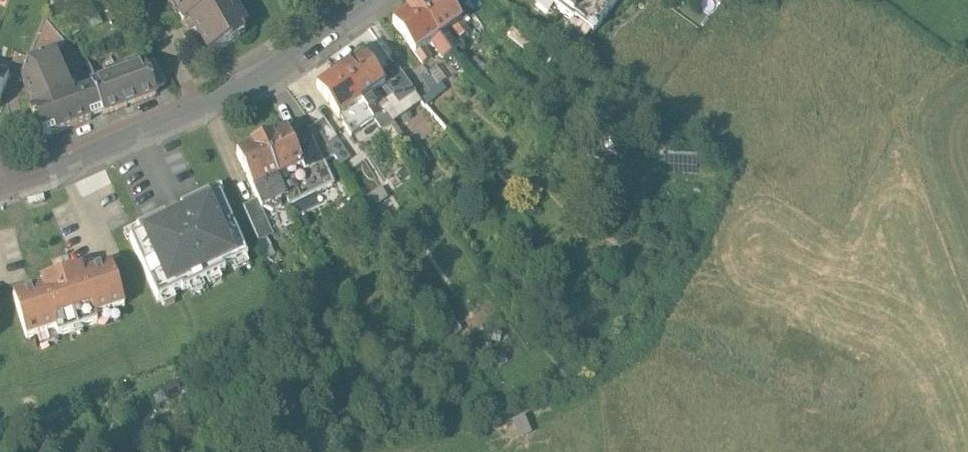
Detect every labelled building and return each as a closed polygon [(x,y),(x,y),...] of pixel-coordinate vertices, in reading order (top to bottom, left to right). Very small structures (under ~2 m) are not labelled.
[(171,4),(172,6),(174,5),(185,25),(190,22),(209,55),(233,42),(230,37),(246,28),(231,0),(179,0),(171,4)] [(439,37),(446,31),(453,26),(460,36),(469,30),(447,0),(424,0),(416,6),(439,37)] [(573,20),(574,19),(593,33),(617,0),(545,0),(573,20)] [(439,37),(416,6),(393,23),(423,64),(432,57),(424,47),(431,42),(439,37)] [(54,54),(55,54),(66,44),(44,19),(27,65),(54,53),(54,54)] [(446,31),(439,37),(451,53),(458,47),(446,31)] [(451,53),(439,37),(431,42),(443,59),(451,53)] [(72,96),(54,54),(54,53),(27,65),(21,81),(22,83),(33,111),(34,112),(72,97),(72,96)] [(340,72),(362,102),(370,96),(376,92),(384,102),(392,96),(378,75),(363,55),(340,72)] [(154,59),(144,64),(154,89),(167,84),(154,59)] [(14,61),(9,77),(9,79),(22,83),(21,81),(27,65),(14,61)] [(378,75),(392,96),(399,104),(416,92),(395,63),(378,75)] [(92,88),(103,116),(157,95),(154,89),(144,64),(128,70),(126,66),(105,74),(107,78),(91,85),(92,88)] [(362,102),(340,72),(317,88),(340,119),(341,118),(344,123),(343,124),(351,135),(374,119),(362,102)] [(0,74),(0,105),(9,79),(9,77),(0,74)] [(72,97),(34,112),(44,139),(103,116),(92,88),(72,96),(72,97)] [(381,112),(370,96),(362,102),(374,119),(382,129),(394,121),(388,112),(381,112)] [(324,118),(315,125),(328,143),(337,136),(324,118)] [(394,121),(385,128),(391,137),(401,130),(394,121)] [(305,132),(320,161),(324,159),(335,154),(328,143),(315,125),(305,132)] [(262,142),(286,194),(290,202),(335,180),(324,159),(320,161),(305,132),(291,139),(286,130),(262,142)] [(286,194),(262,142),(238,153),(258,196),(262,205),(262,204),(264,204),(273,206),(282,202),(283,195),(286,194)] [(248,248),(221,190),(211,195),(209,189),(181,203),(182,205),(166,213),(165,210),(137,224),(140,229),(131,234),(158,291),(182,280),(183,282),(226,261),(225,259),(248,248)] [(274,228),(262,204),(262,205),(258,196),(244,202),(259,234),(274,228)] [(125,296),(112,257),(83,266),(82,262),(41,275),(43,280),(14,289),(27,329),(56,319),(58,326),(74,320),(73,316),(80,313),(82,318),(98,312),(96,306),(125,296)]
